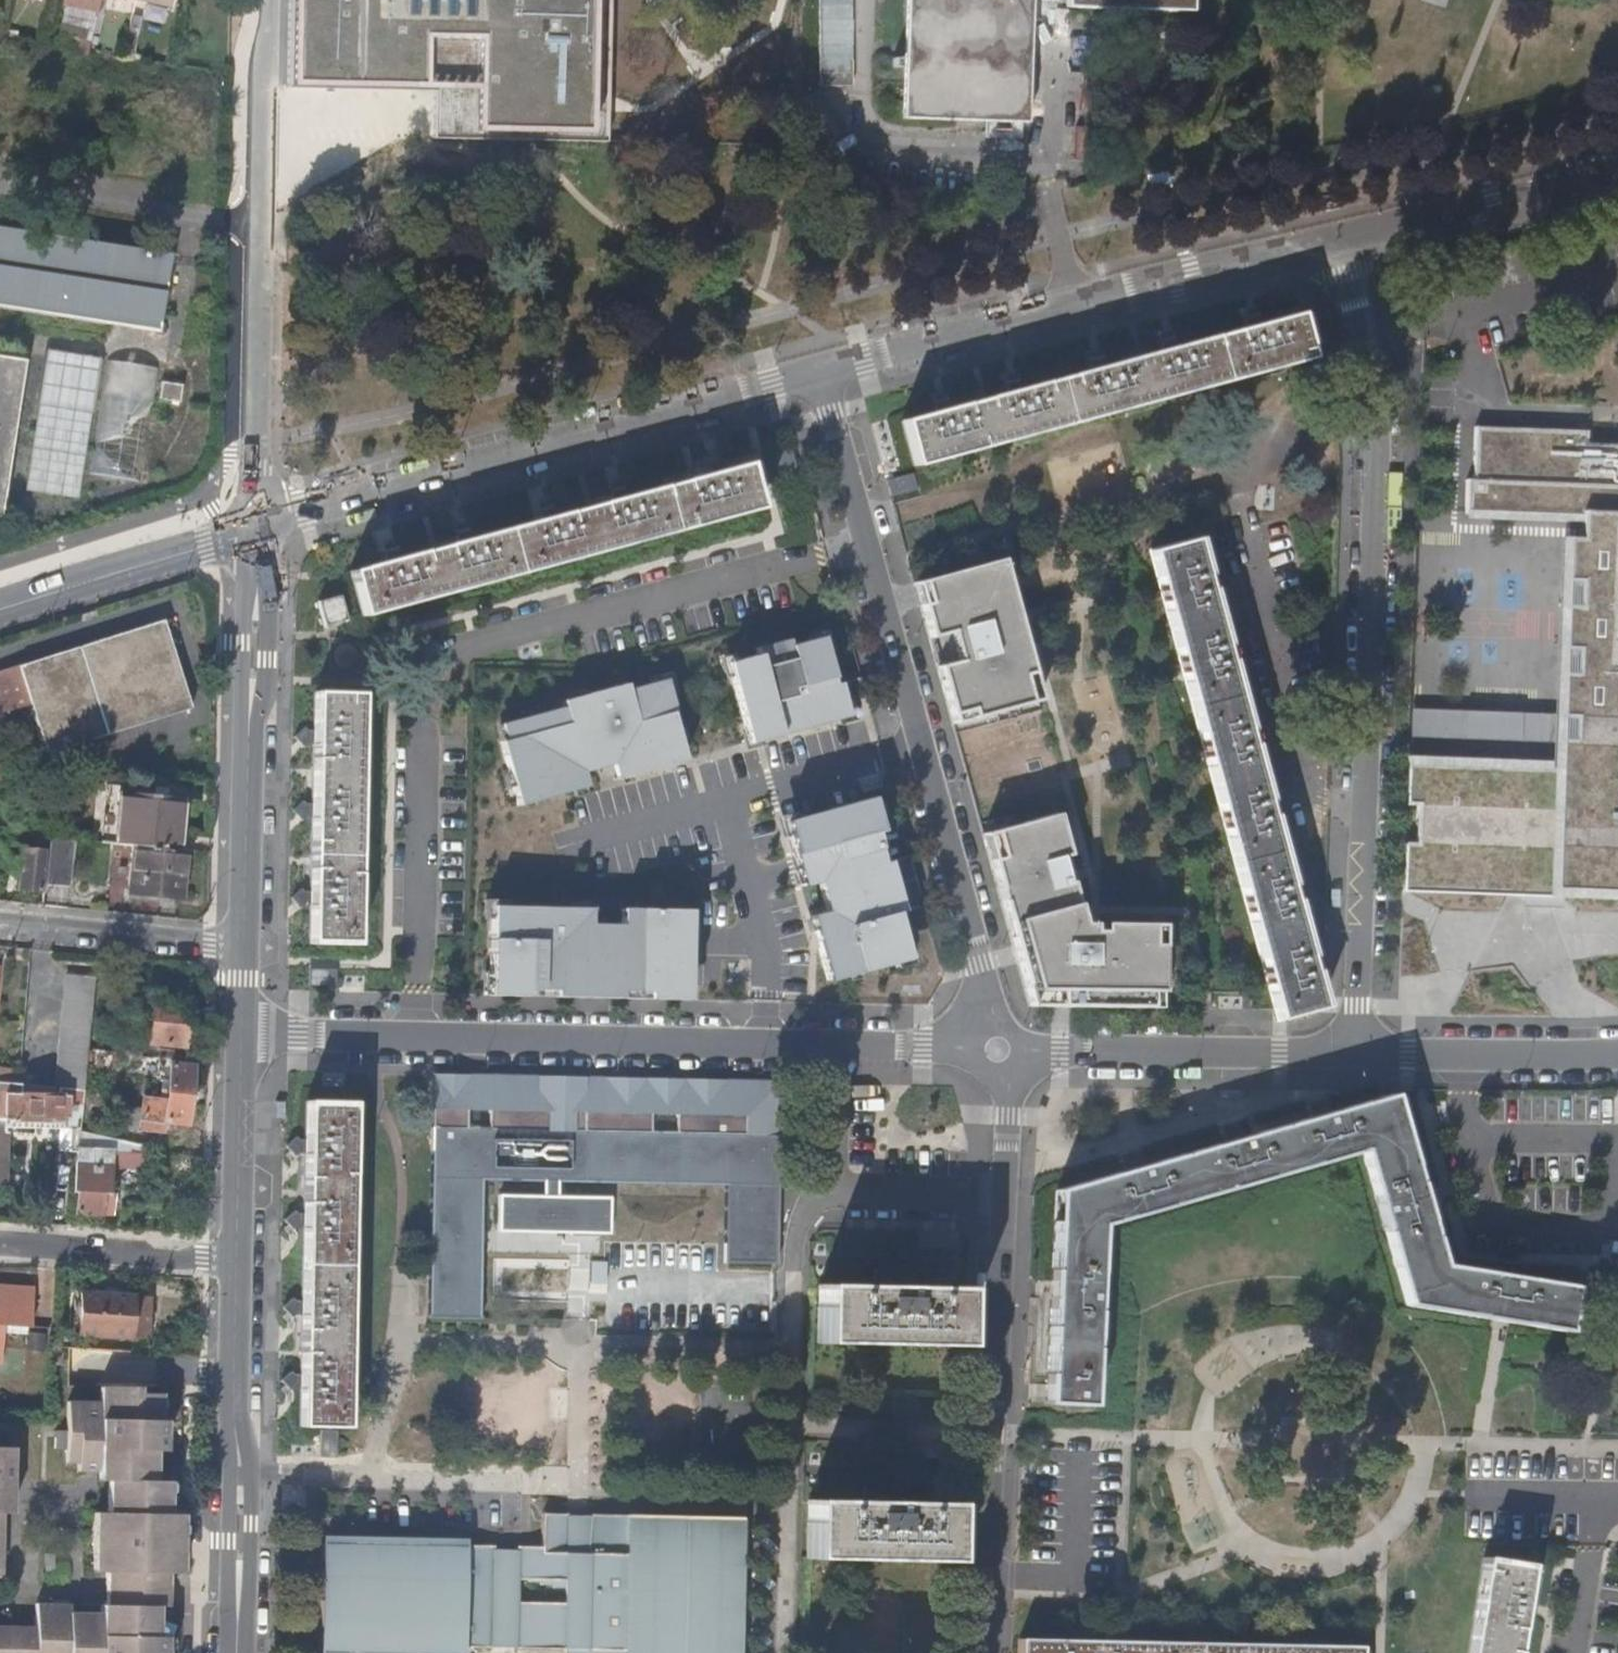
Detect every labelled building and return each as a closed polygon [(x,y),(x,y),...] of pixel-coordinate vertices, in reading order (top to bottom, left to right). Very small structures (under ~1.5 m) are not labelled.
[(102,0),(66,0),(63,12),(98,18),(102,0)] [(137,5),(170,11),(172,0),(138,0),(137,5)] [(289,83),(433,88),(432,136),(605,143),(606,102),(608,0),(291,0),(289,83)] [(818,86),(850,86),(850,0),(818,0),(818,86)] [(900,118),(1031,120),(1035,0),(904,0),(900,118)] [(160,329),(171,253),(0,226),(0,305),(160,329)] [(936,407),(938,414),(902,424),(913,467),(1309,360),(1297,315),(1260,325),(1259,318),(1252,320),(1246,322),(1248,329),(1176,349),(1174,342),(1168,344),(1161,346),(1163,353),(1105,368),(1104,362),(1097,363),(1092,365),(1094,372),(1022,391),(1020,384),(1014,386),(1007,388),(1009,395),(951,411),(949,404),(943,405),(936,407)] [(79,496),(99,357),(99,355),(46,347),(26,488),(79,496)] [(1,516),(24,359),(0,356),(0,516),(1,516)] [(107,356),(107,359),(90,470),(141,479),(157,369),(158,365),(107,356)] [(180,401),(182,384),(161,380),(159,398),(180,401)] [(1406,766),(1401,890),(1617,896),(1617,447),(1584,446),(1584,433),(1472,429),(1470,481),(1465,481),(1463,518),(1579,522),(1578,541),(1563,540),(1557,717),(1557,742),(1556,763),(1556,772),(1406,766)] [(387,564),(352,573),(364,617),(758,510),(751,484),(746,466),(713,475),(706,477),(699,479),(627,499),(620,501),(613,503),(556,518),(550,520),(542,522),(472,541),(466,542),(458,544),(399,560),(393,562),(387,564)] [(706,477),(713,475),(711,469),(697,473),(699,479),(706,477)] [(620,501),(627,499),(625,492),(611,496),(613,503),(620,501)] [(550,520),(556,518),(554,511),(540,515),(542,522),(550,520)] [(456,538),(458,544),(466,542),(472,541),(470,535),(456,538)] [(1205,584),(1204,578),(1194,541),(1149,554),(1274,1009),(1277,1020),(1320,1008),(1310,972),(1309,967),(1307,959),(1291,901),(1289,894),(1288,888),(1268,816),(1266,809),(1265,803),(1249,747),(1247,740),(1246,733),(1227,663),(1225,656),(1223,648),(1207,590),(1205,584)] [(385,557),(387,564),(393,562),(399,560),(397,554),(385,557)] [(950,634),(958,661),(936,667),(950,716),(968,711),(970,720),(1039,701),(1018,624),(1000,560),(913,584),(929,640),(950,634)] [(1212,576),(1204,578),(1205,584),(1207,590),(1215,588),(1212,576)] [(346,620),(345,618),(340,599),(316,605),(322,626),(334,623),(342,621),(346,620)] [(0,672),(0,713),(26,705),(41,755),(190,709),(163,621),(0,672)] [(727,665),(749,745),(849,717),(845,702),(858,698),(853,682),(836,687),(822,639),(791,648),(790,642),(757,651),(758,657),(727,665)] [(1230,647),(1223,648),(1225,656),(1227,663),(1234,660),(1230,647)] [(583,773),(644,756),(648,772),(686,762),(673,715),(675,714),(667,682),(629,693),(627,686),(563,703),(565,710),(502,727),(506,743),(502,744),(519,807),(587,789),(583,773)] [(310,947),(355,947),(359,696),(315,695),(314,735),(314,741),(314,747),(313,808),(312,815),(311,901),(311,908),(310,947)] [(951,725),(970,720),(968,711),(950,716),(951,725)] [(1406,739),(1557,742),(1557,717),(1407,712),(1406,739)] [(1253,730),(1246,733),(1247,740),(1249,747),(1257,744),(1253,730)] [(1406,758),(1406,766),(1556,772),(1556,763),(1406,758)] [(46,840),(53,768),(40,767),(31,853),(44,854),(46,840)] [(97,845),(112,846),(117,795),(117,787),(104,786),(97,845)] [(112,846),(130,848),(176,852),(180,801),(163,800),(163,792),(150,791),(150,798),(117,795),(112,846)] [(816,917),(825,947),(819,949),(828,981),(914,957),(902,912),(923,907),(909,856),(882,864),(873,833),(879,831),(870,799),(785,822),(802,886),(818,882),(827,914),(816,917)] [(1272,801),(1265,803),(1266,809),(1268,816),(1275,814),(1272,801)] [(1160,993),(1161,970),(1161,924),(1098,924),(1098,931),(1093,932),(1090,932),(1090,924),(1079,924),(1068,884),(1064,885),(1062,879),(1057,860),(1066,858),(1055,816),(981,836),(993,878),(1019,975),(1023,990),(1028,1008),(1063,1008),(1123,1009),(1150,1009),(1150,993),(1160,993)] [(70,842),(46,840),(44,854),(41,889),(66,891),(70,842)] [(176,900),(180,852),(176,852),(130,848),(126,894),(176,900)] [(12,893),(40,896),(41,889),(44,854),(31,853),(17,851),(15,867),(14,877),(12,893)] [(6,877),(14,877),(15,867),(7,867),(6,877)] [(1289,894),(1291,901),(1298,899),(1295,886),(1288,888),(1289,894)] [(571,998),(686,1000),(688,911),(622,910),(622,926),(590,926),(590,909),(491,907),(490,996),(527,996),(527,989),(571,990),(571,998)] [(1309,967),(1310,972),(1317,969),(1314,957),(1307,959),(1309,967)] [(79,1091),(84,1050),(91,979),(65,976),(55,1090),(79,1091)] [(1150,1009),(1160,1009),(1160,993),(1150,993),(1150,1009)] [(184,1004),(151,1000),(147,1043),(181,1046),(184,1004)] [(190,1065),(168,1063),(164,1098),(139,1096),(138,1109),(125,1108),(124,1126),(136,1127),(136,1130),(162,1132),(163,1123),(184,1125),(190,1065)] [(775,1264),(775,1250),(777,1097),(774,1097),(774,1088),(765,1088),(765,1085),(732,1085),(570,1081),(534,1081),(433,1079),(429,1280),(429,1290),(429,1317),(482,1318),(483,1182),(539,1183),(557,1183),(727,1186),(726,1244),(726,1263),(775,1264)] [(79,1091),(55,1090),(55,1097),(13,1093),(13,1087),(0,1086),(0,1112),(9,1113),(9,1116),(61,1120),(77,1121),(79,1091)] [(1133,1172),(1123,1175),(1057,1194),(1055,1231),(1053,1274),(1050,1388),(1049,1414),(1093,1416),(1100,1227),(1360,1148),(1407,1306),(1500,1321),(1567,1332),(1574,1289),(1442,1267),(1423,1205),(1391,1096),(1329,1114),(1321,1116),(1309,1120),(1245,1139),(1236,1141),(1226,1145),(1144,1168),(1133,1172)] [(1321,1116),(1329,1114),(1325,1100),(1306,1106),(1309,1120),(1321,1116)] [(301,1426),(345,1427),(350,1104),(306,1103),(306,1143),(306,1149),(305,1223),(304,1309),(303,1316),(302,1377),(302,1383),(302,1390),(301,1426)] [(1222,1130),(1226,1145),(1236,1141),(1245,1139),(1240,1124),(1222,1130)] [(107,1185),(109,1158),(110,1148),(117,1149),(118,1136),(76,1131),(69,1193),(76,1193),(75,1203),(74,1216),(111,1219),(114,1192),(107,1191),(107,1185)] [(145,1161),(146,1139),(118,1136),(117,1149),(110,1148),(109,1158),(145,1161)] [(1119,1160),(1123,1175),(1133,1172),(1144,1168),(1139,1154),(1119,1160)] [(539,1197),(495,1197),(495,1232),(605,1233),(606,1198),(557,1197),(557,1183),(539,1183),(539,1197)] [(305,1223),(305,1216),(297,1216),(297,1230),(305,1230),(305,1223)] [(0,1286),(0,1360),(2,1361),(4,1324),(32,1326),(33,1288),(0,1286)] [(921,1290),(821,1288),(819,1344),(959,1347),(961,1291),(921,1290)] [(78,1334),(83,1335),(125,1336),(127,1336),(128,1296),(79,1293),(78,1334)] [(83,1335),(82,1349),(125,1352),(125,1336),(83,1335)] [(97,1402),(96,1417),(160,1419),(161,1394),(136,1392),(136,1385),(98,1384),(97,1402)] [(68,1401),(66,1466),(77,1467),(77,1474),(92,1475),(93,1481),(98,1482),(102,1481),(102,1494),(102,1510),(89,1510),(89,1572),(103,1572),(104,1590),(104,1602),(96,1603),(95,1611),(72,1611),(72,1605),(62,1605),(35,1605),(33,1627),(23,1627),(0,1627),(0,1652),(162,1652),(162,1636),(152,1634),(153,1605),(167,1606),(167,1591),(167,1573),(177,1573),(178,1512),(166,1512),(165,1479),(152,1479),(152,1448),(159,1448),(160,1419),(96,1417),(97,1402),(82,1401),(68,1401)] [(318,1429),(318,1457),(335,1457),(335,1429),(318,1429)] [(59,1482),(48,1482),(47,1490),(59,1491),(59,1482)] [(949,1563),(950,1507),(896,1506),(809,1504),(808,1559),(949,1563)] [(741,1518),(542,1516),(542,1550),(518,1549),(518,1551),(495,1552),(495,1549),(349,1546),(324,1545),(323,1652),(468,1652),(468,1651),(566,1652),(587,1652),(739,1652),(741,1518)] [(1520,1615),(1521,1609),(1522,1602),(1528,1565),(1483,1558),(1468,1652),(1514,1652),(1520,1615)] [(1530,1603),(1522,1602),(1521,1609),(1520,1615),(1529,1615),(1530,1603)] [(1362,1647),(1022,1642),(1021,1652),(1362,1652),(1362,1647)]
